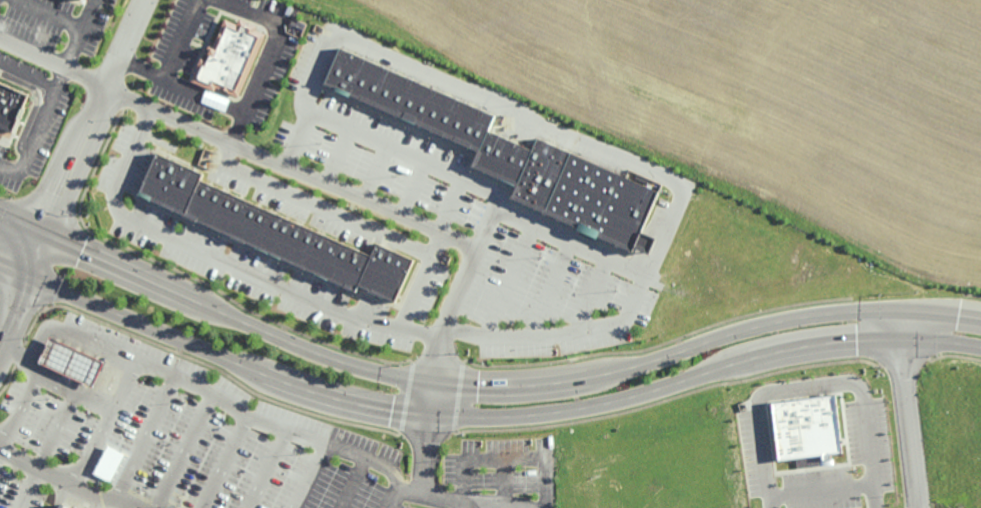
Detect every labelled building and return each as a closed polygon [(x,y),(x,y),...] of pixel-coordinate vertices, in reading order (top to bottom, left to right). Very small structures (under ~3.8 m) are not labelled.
[(266,32),(235,99),(190,78),(221,11),(266,32)] [(485,130),(529,149),(534,138),(655,191),(628,252),(506,199),(512,188),(468,168),(475,150),(321,83),(337,46),(492,114),(485,130)] [(9,132),(25,95),(0,85),(0,128),(9,132)] [(367,255),(373,243),(413,260),(393,305),(353,287),(351,293),(181,217),(180,219),(133,198),(153,153),(200,173),(197,180),(367,255)] [(37,362),(48,336),(102,361),(90,386),(56,371),(37,362)] [(771,403),(778,460),(823,454),(823,459),(831,458),(830,453),(842,452),(834,395),(771,403)] [(123,454),(106,446),(92,474),(109,482),(123,454)]
